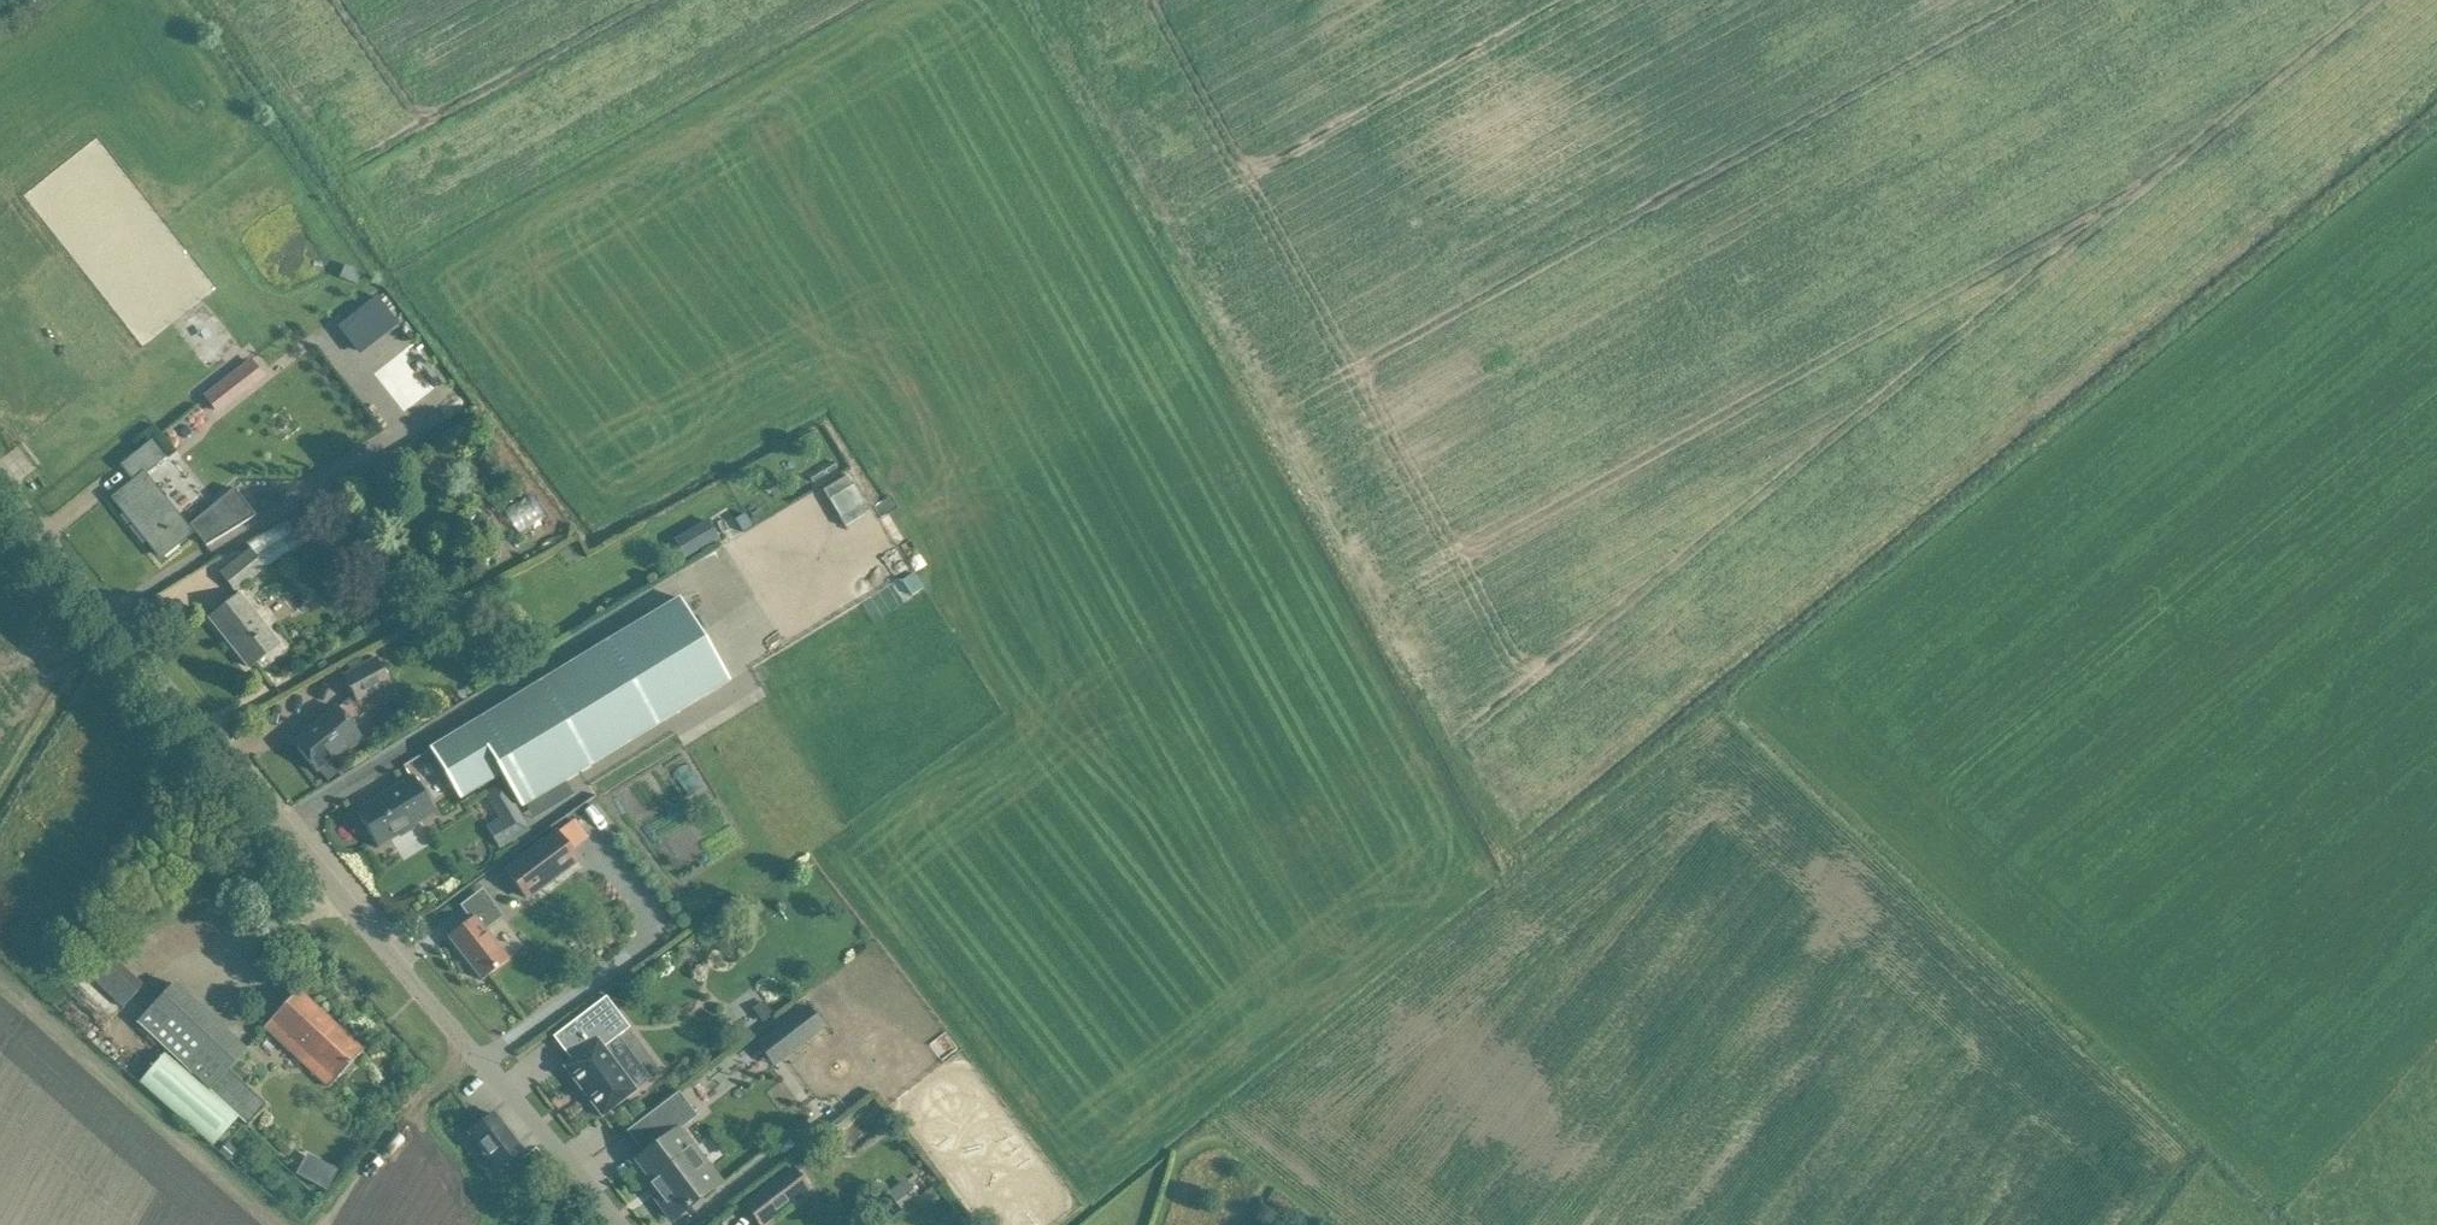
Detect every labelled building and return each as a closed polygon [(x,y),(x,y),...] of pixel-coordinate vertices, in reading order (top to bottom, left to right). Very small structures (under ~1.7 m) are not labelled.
[(388,318),(379,324),(392,345),(402,339),(388,318)] [(249,361),(204,396),(218,414),(263,379),(249,361)] [(139,456),(151,470),(169,454),(186,474),(197,464),(169,431),(139,456)] [(142,464),(108,491),(144,536),(177,509),(142,464)] [(865,467),(842,480),(862,517),(886,503),(865,467)] [(235,490),(191,525),(205,546),(255,516),(235,490)] [(707,520),(684,534),(695,554),(719,540),(707,520)] [(302,547),(287,522),(219,563),(225,571),(220,575),(235,593),(265,569),(302,547)] [(932,563),(918,569),(926,587),(940,581),(932,563)] [(847,599),(877,585),(871,571),(841,585),(847,599)] [(239,596),(229,604),(210,619),(250,668),(279,645),(239,596)] [(729,683),(701,637),(678,600),(429,750),(460,800),(500,775),(505,783),(521,809),(729,683)] [(510,634),(501,639),(515,663),(524,658),(510,634)] [(390,685),(377,660),(343,677),(356,703),(390,685)] [(337,755),(350,745),(340,733),(351,725),(337,708),(315,727),(314,726),(293,744),(316,772),(337,755)] [(413,777),(355,811),(378,849),(435,814),(413,777)] [(505,783),(484,791),(498,817),(485,823),(498,847),(533,828),(521,809),(505,783)] [(578,859),(559,835),(506,875),(525,900),(578,859)] [(484,929),(499,917),(490,906),(447,938),(482,981),(508,960),(484,929)] [(121,1009),(143,987),(98,942),(76,965),(121,1009)] [(174,984),(137,1024),(246,1126),(265,1106),(228,1071),(246,1052),(174,984)] [(298,991),(281,1008),(264,1027),(328,1088),(362,1052),(298,991)] [(571,1061),(563,1067),(602,1117),(635,1092),(602,1048),(629,1028),(605,997),(553,1037),(571,1061)] [(807,1004),(755,1044),(773,1068),(825,1028),(807,1004)] [(239,1120),(165,1055),(140,1084),(213,1149),(239,1120)] [(790,1092),(791,1109),(808,1108),(808,1091),(790,1092)] [(630,1129),(631,1130),(648,1152),(636,1161),(662,1194),(655,1199),(672,1221),(714,1189),(687,1153),(694,1148),(680,1130),(697,1117),(678,1092),(630,1129)] [(494,1114),(472,1131),(469,1133),(498,1170),(522,1151),(494,1114)] [(778,1181),(777,1180),(743,1205),(758,1224),(762,1224),(793,1202),(793,1201),(808,1189),(793,1169),(778,1181)] [(905,1185),(917,1199),(934,1184),(922,1170),(905,1185)]
